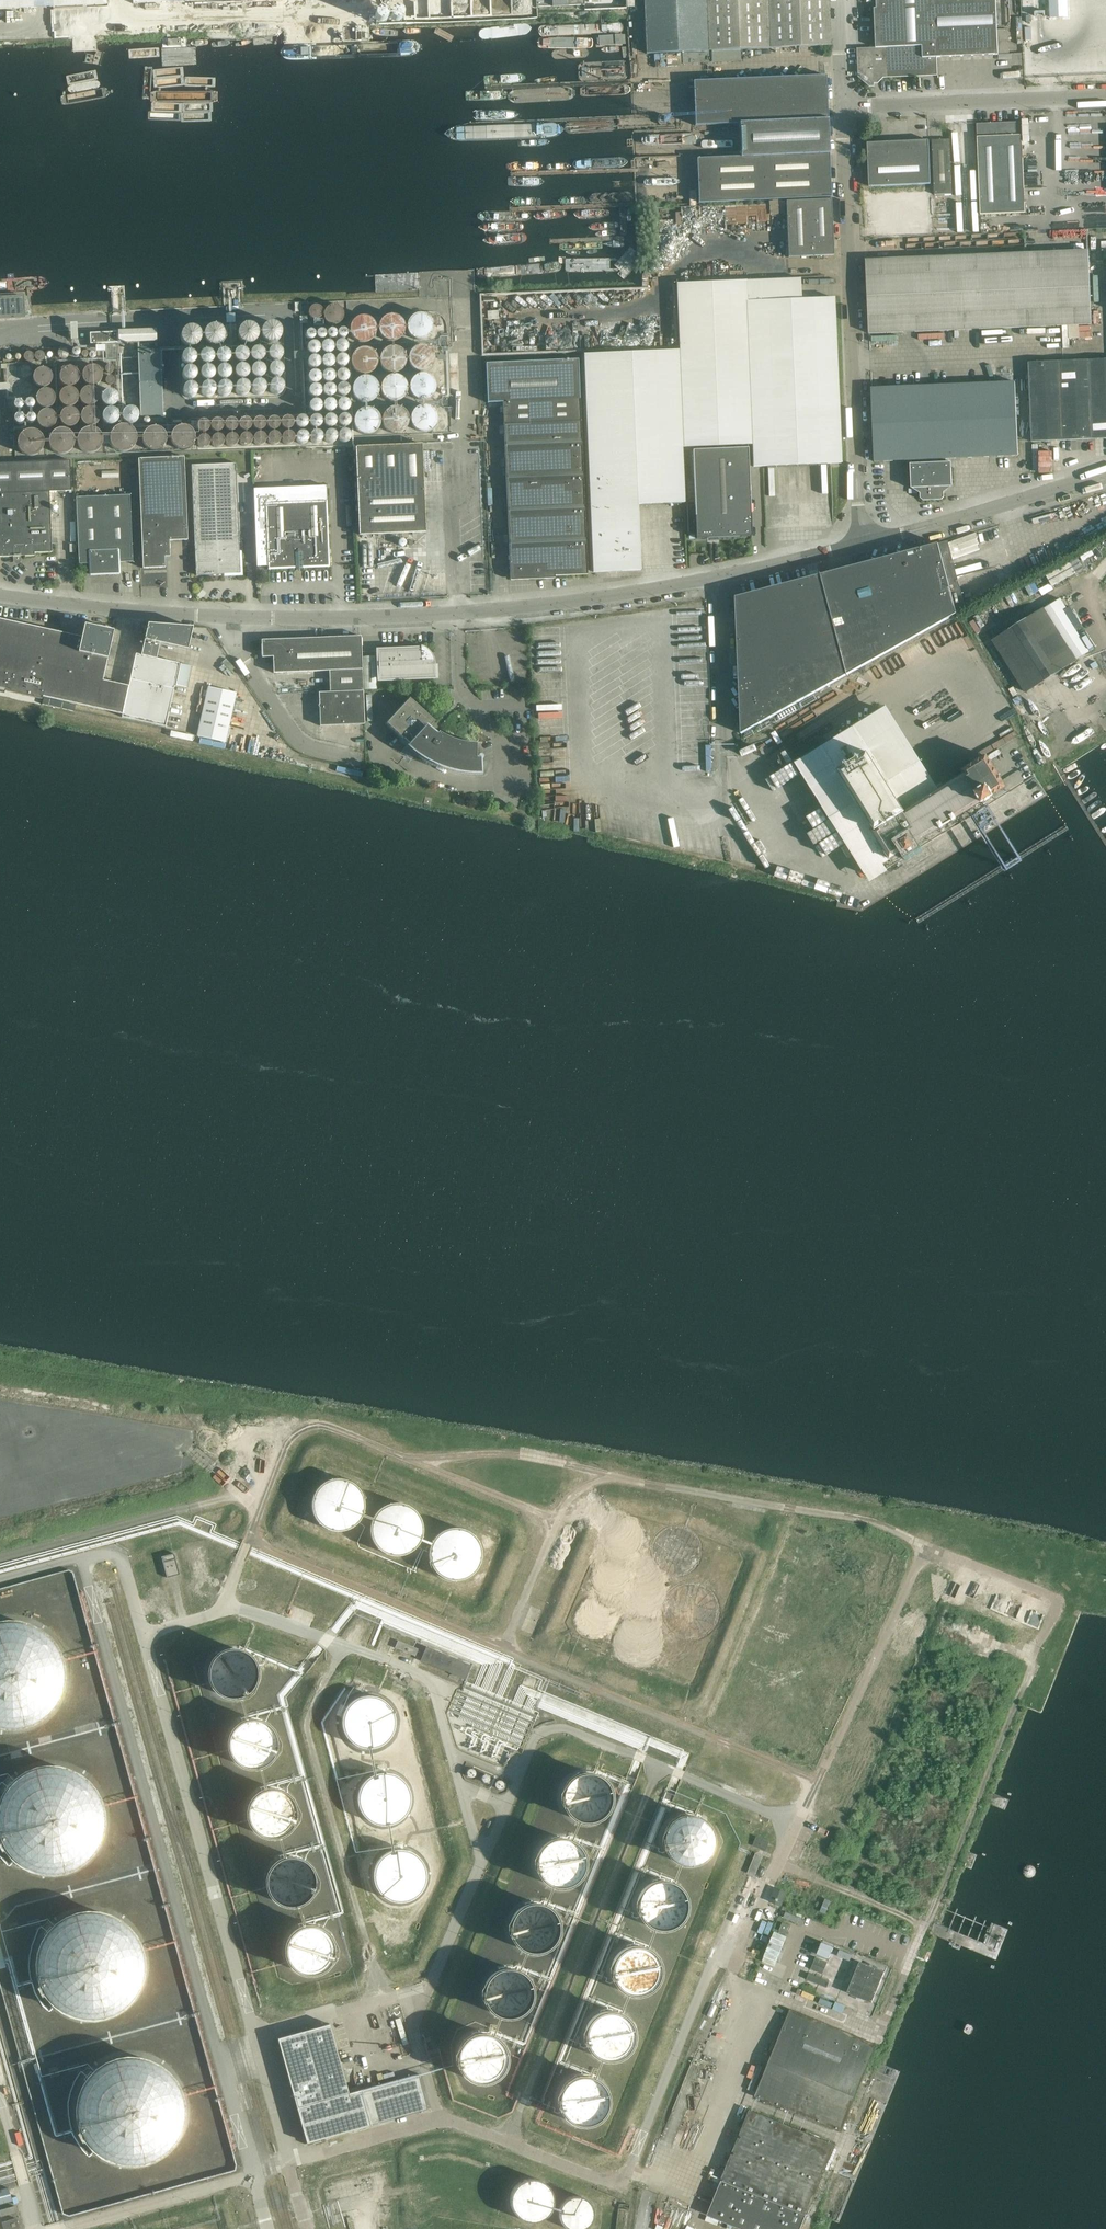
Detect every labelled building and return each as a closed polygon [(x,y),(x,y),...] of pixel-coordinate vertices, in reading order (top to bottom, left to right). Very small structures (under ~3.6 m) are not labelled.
[(108,4),(107,0),(0,0),(0,9),(108,4)] [(646,53),(807,46),(824,46),(830,46),(829,0),(644,0),(646,53)] [(877,18),(875,18),(875,29),(878,29),(878,48),(857,49),(858,77),(869,87),(874,87),(874,80),(880,80),(879,75),(924,73),(924,69),(937,68),(937,57),(970,55),(1009,53),(1008,30),(997,31),(996,0),(877,0),(877,18)] [(1051,20),(1069,20),(1068,0),(1050,0),(1051,20)] [(826,81),(825,76),(808,76),(694,81),(695,125),(739,123),(740,157),(697,158),(699,202),(830,197),(829,158),(826,81)] [(978,125),(981,215),(1025,213),(1022,123),(978,125)] [(932,140),(934,194),(951,193),(949,139),(932,140)] [(867,143),(869,187),(931,184),(929,140),(914,141),(884,142),(867,143)] [(833,255),(830,199),(785,201),(788,257),(825,256),(833,255)] [(1089,252),(939,258),(942,331),(1092,325),(1089,252)] [(942,331),(939,258),(867,261),(870,334),(942,331)] [(752,281),(746,281),(753,445),(754,467),(802,465),(841,463),(835,298),(802,300),(801,288),(801,279),(752,281)] [(680,351),(678,351),(682,447),(753,445),(746,281),(677,284),(680,351)] [(24,318),(22,297),(0,298),(0,320),(24,318)] [(327,309),(312,305),(310,314),(321,317),(321,316),(341,321),(344,308),(328,304),(327,309)] [(437,320),(415,311),(407,331),(428,340),(437,320)] [(378,333),(399,342),(407,321),(386,313),(378,333)] [(376,339),(374,315),(352,317),(354,341),(376,339)] [(262,325),(239,324),(239,341),(280,343),(281,323),(262,322),(262,325)] [(180,330),(185,350),(187,357),(216,350),(215,347),(227,345),(221,324),(201,329),(200,325),(180,330)] [(90,333),(90,344),(118,343),(117,332),(90,333)] [(420,341),(407,360),(426,373),(439,354),(420,341)] [(408,379),(398,375),(408,351),(388,343),(379,365),(391,370),(382,392),(400,399),(408,379)] [(376,371),(375,347),(354,347),(354,371),(376,371)] [(163,415),(161,349),(158,349),(138,350),(140,416),(163,415)] [(3,350),(4,363),(15,363),(14,350),(3,350)] [(682,447),(678,351),(665,352),(584,355),(593,572),(640,570),(638,504),(666,503),(684,503),(682,447)] [(495,403),(503,403),(510,578),(555,576),(587,574),(580,399),(578,360),(486,364),(488,403),(495,403)] [(1033,441),(1105,438),(1105,360),(1029,363),(1033,441)] [(363,373),(352,394),(370,403),(380,382),(363,373)] [(436,397),(436,374),(413,373),(413,397),(436,397)] [(922,486),(922,488),(923,488),(923,486),(925,486),(925,490),(923,490),(920,493),(920,498),(923,500),(941,500),(944,497),(944,492),(941,489),(941,485),(951,485),(951,486),(952,486),(951,462),(950,462),(950,464),(947,464),(946,459),(1018,456),(1015,382),(871,388),(874,462),(911,460),(911,464),(910,464),(911,488),(912,488),(912,486),(922,486)] [(7,412),(13,412),(15,412),(15,429),(36,428),(34,398),(6,399),(7,412)] [(134,451),(137,426),(114,423),(111,448),(134,451)] [(357,448),(361,535),(426,532),(422,445),(357,448)] [(693,451),(696,523),(696,538),(751,536),(751,521),(748,448),(693,451)] [(177,541),(188,540),(184,457),(138,459),(143,568),(165,568),(165,557),(170,557),(169,541),(177,541)] [(52,548),(49,492),(71,491),(70,460),(0,463),(0,557),(13,556),(13,562),(21,562),(21,556),(34,556),(34,553),(52,552),(52,548)] [(240,573),(236,464),(192,466),(196,575),(240,573)] [(258,566),(269,566),(270,570),(331,567),(327,486),(255,489),(258,566)] [(90,564),(90,574),(101,573),(102,573),(108,573),(108,574),(119,573),(118,563),(127,562),(133,562),(130,495),(76,498),(79,564),(90,564)] [(788,583),(736,597),(742,734),(957,614),(954,604),(960,602),(945,544),(939,546),(938,543),(788,583)] [(993,641),(1026,694),(1078,661),(1077,660),(1090,652),(1063,610),(1066,608),(1061,599),(1027,620),(1010,630),(1010,631),(993,641)] [(42,699),(43,697),(122,714),(129,686),(127,685),(126,688),(102,683),(108,658),(79,652),(82,637),(0,619),(0,690),(42,699)] [(148,624),(144,640),(159,644),(188,650),(193,627),(148,624)] [(329,671),(330,692),(363,691),(361,636),(261,640),(262,657),(273,657),(273,673),(329,671)] [(426,648),(420,646),(421,649),(378,651),(379,679),(435,677),(435,664),(434,658),(431,653),(426,648)] [(180,664),(176,685),(187,688),(191,667),(191,666),(180,664)] [(209,687),(198,736),(226,742),(236,693),(209,687)] [(363,691),(330,692),(318,692),(320,726),(364,724),(363,691)] [(467,774),(481,774),(481,761),(476,761),(476,744),(468,743),(460,742),(453,739),(446,736),(439,733),(438,732),(436,736),(430,732),(427,729),(435,721),(410,699),(409,698),(404,705),(386,723),(403,739),(406,742),(409,744),(412,747),(411,748),(408,749),(408,752),(410,754),(413,753),(413,750),(414,749),(416,750),(419,752),(417,755),(428,762),(441,768),(454,772),(467,774)] [(905,812),(939,791),(886,706),(795,763),(866,874),(890,859),(874,831),(877,830),(840,771),(869,753),(905,812)] [(965,774),(939,791),(905,812),(869,753),(840,771),(877,830),(874,831),(890,859),(891,860),(904,851),(905,853),(916,846),(915,845),(940,829),(941,830),(946,826),(947,825),(951,822),(952,823),(953,822),(954,822),(958,820),(957,819),(983,803),(983,804),(994,797),(993,796),(1007,788),(987,756),(963,771),(965,774)] [(356,1484),(353,1483),(351,1481),(350,1481),(347,1479),(345,1479),(343,1478),(341,1478),(339,1478),(337,1478),(336,1478),(333,1478),(331,1479),(329,1479),(327,1480),(325,1481),(324,1482),(322,1483),(321,1484),(319,1485),(318,1487),(317,1488),(316,1490),(315,1492),(314,1493),(313,1495),(312,1497),(312,1499),(311,1501),(311,1504),(311,1505),(311,1507),(312,1509),(312,1511),(312,1513),(313,1515),(314,1516),(314,1517),(316,1520),(317,1521),(318,1522),(319,1524),(320,1525),(322,1526),(323,1527),(325,1528),(327,1529),(329,1530),(331,1531),(334,1531),(336,1531),(338,1531),(341,1531),(344,1531),(347,1530),(349,1529),(351,1528),(353,1527),(354,1526),(356,1525),(358,1523),(360,1520),(361,1519),(362,1517),(363,1514),(364,1512),(364,1509),(365,1507),(365,1505),(365,1503),(365,1502),(364,1500),(364,1498),(363,1496),(363,1495),(362,1492),(361,1490),(359,1489),(358,1486),(356,1484)] [(418,1514),(417,1512),(415,1510),(414,1509),(412,1508),(411,1507),(408,1505),(406,1504),(405,1504),(403,1503),(401,1503),(399,1503),(396,1503),(394,1503),(391,1503),(389,1503),(388,1504),(386,1505),(383,1506),(382,1507),(380,1508),(379,1509),(377,1511),(375,1513),(374,1515),(373,1516),(372,1518),(372,1520),(371,1521),(371,1522),(370,1524),(370,1525),(370,1527),(370,1529),(370,1530),(370,1532),(370,1534),(371,1536),(371,1538),(372,1540),(373,1542),(374,1543),(375,1544),(375,1545),(377,1547),(378,1548),(380,1550),(382,1552),(385,1553),(388,1554),(390,1555),(393,1556),(396,1556),(399,1556),(402,1555),(405,1554),(406,1554),(408,1553),(411,1552),(412,1551),(413,1550),(414,1549),(415,1548),(417,1546),(418,1544),(419,1543),(421,1540),(421,1538),(422,1537),(423,1535),(423,1534),(423,1532),(423,1530),(423,1529),(423,1527),(423,1526),(423,1524),(423,1523),(422,1521),(422,1520),(421,1519),(421,1518),(419,1515),(418,1514)] [(644,1533),(644,1531),(644,1530),(643,1529),(642,1528),(641,1527),(640,1526),(639,1524),(638,1523),(636,1523),(635,1522),(633,1521),(632,1521),(630,1521),(629,1520),(627,1520),(626,1520),(624,1521),(623,1521),(621,1522),(620,1522),(619,1523),(617,1524),(616,1525),(615,1526),(614,1527),(613,1529),(613,1530),(612,1531),(612,1533),(611,1534),(611,1536),(611,1538),(611,1539),(611,1541),(612,1542),(612,1544),(613,1546),(614,1547),(615,1549),(616,1549),(617,1550),(618,1551),(620,1553),(622,1553),(623,1554),(625,1554),(627,1554),(628,1554),(630,1554),(631,1554),(633,1554),(635,1553),(637,1552),(638,1551),(640,1549),(641,1548),(642,1547),(643,1546),(644,1544),(644,1543),(645,1541),(645,1540),(645,1539),(645,1538),(645,1537),(645,1535),(645,1534),(644,1533)] [(431,1542),(430,1543),(430,1545),(429,1546),(429,1547),(429,1549),(428,1551),(428,1552),(428,1554),(428,1555),(428,1556),(429,1557),(429,1558),(429,1560),(429,1561),(430,1563),(430,1564),(431,1566),(431,1567),(433,1569),(435,1571),(437,1573),(439,1575),(441,1577),(444,1578),(447,1579),(448,1580),(450,1580),(453,1581),(456,1581),(458,1580),(460,1580),(463,1579),(465,1578),(468,1577),(470,1576),(471,1575),(473,1574),(475,1572),(475,1571),(477,1570),(477,1569),(478,1567),(479,1566),(480,1564),(481,1562),(481,1560),(481,1558),(482,1557),(482,1555),(482,1553),(482,1552),(481,1550),(481,1548),(481,1547),(480,1546),(480,1544),(479,1543),(478,1540),(477,1539),(476,1537),(475,1536),(473,1534),(471,1532),(469,1531),(467,1530),(465,1529),(462,1528),(460,1528),(458,1527),(455,1527),(453,1527),(451,1527),(448,1528),(446,1529),(444,1530),(441,1531),(439,1532),(438,1533),(436,1535),(434,1537),(433,1538),(432,1541),(431,1542)] [(694,1535),(693,1534),(692,1533),(690,1531),(688,1530),(687,1529),(684,1528),(682,1528),(681,1527),(679,1527),(675,1527),(673,1527),(671,1527),(670,1528),(668,1528),(666,1529),(665,1530),(663,1531),(662,1532),(660,1533),(659,1534),(658,1536),(657,1537),(656,1539),(655,1540),(654,1542),(653,1545),(653,1546),(653,1548),(653,1550),(653,1552),(653,1554),(653,1555),(653,1556),(654,1558),(655,1560),(655,1561),(656,1562),(656,1563),(658,1565),(659,1567),(660,1567),(662,1569),(663,1570),(665,1571),(667,1572),(669,1573),(671,1573),(673,1574),(675,1574),(678,1574),(681,1574),(683,1573),(686,1572),(688,1571),(690,1570),(693,1568),(694,1566),(696,1564),(697,1562),(697,1561),(698,1560),(699,1559),(699,1558),(699,1556),(700,1555),(700,1554),(700,1553),(700,1551),(700,1549),(700,1548),(700,1546),(699,1545),(699,1543),(698,1540),(697,1539),(696,1538),(695,1536),(694,1535)] [(180,1574),(174,1553),(162,1557),(167,1578),(169,1577),(177,1575),(180,1574)] [(594,1575),(594,1577),(594,1578),(594,1580),(594,1582),(595,1583),(595,1585),(596,1586),(596,1587),(597,1588),(598,1589),(599,1590),(600,1591),(602,1593),(604,1593),(605,1594),(606,1594),(608,1595),(610,1595),(612,1595),(613,1595),(615,1595),(617,1594),(619,1593),(620,1592),(622,1591),(623,1590),(624,1589),(625,1588),(626,1587),(626,1585),(627,1584),(627,1582),(628,1581),(628,1580),(628,1578),(628,1577),(628,1575),(627,1574),(627,1572),(626,1571),(626,1570),(625,1569),(624,1568),(623,1567),(622,1565),(621,1565),(619,1563),(618,1563),(617,1562),(615,1562),(614,1561),(612,1561),(610,1561),(608,1561),(607,1561),(605,1562),(604,1562),(603,1563),(601,1564),(599,1565),(598,1567),(597,1568),(596,1569),(595,1571),(595,1572),(594,1574),(594,1575)] [(718,1613),(718,1611),(718,1609),(718,1607),(717,1605),(717,1603),(716,1601),(715,1599),(714,1597),(713,1595),(711,1594),(710,1592),(708,1591),(707,1589),(705,1588),(703,1587),(701,1586),(699,1585),(697,1585),(695,1585),(693,1584),(691,1584),(688,1584),(686,1585),(684,1585),(682,1586),(680,1587),(678,1588),(676,1589),(675,1590),(673,1591),(672,1593),(670,1594),(669,1596),(668,1598),(667,1600),(666,1602),(665,1604),(665,1606),(664,1608),(664,1610),(664,1612),(664,1614),(665,1616),(665,1618),(666,1620),(667,1622),(668,1624),(669,1626),(670,1628),(671,1629),(673,1631),(675,1632),(676,1634),(678,1635),(680,1636),(682,1636),(684,1637),(686,1637),(688,1638),(690,1638),(693,1638),(695,1638),(697,1637),(699,1637),(701,1636),(703,1635),(705,1634),(707,1633),(708,1632),(710,1630),(711,1629),(713,1627),(714,1625),(715,1623),(716,1622),(717,1620),(717,1617),(718,1615),(718,1613)] [(578,1612),(577,1614),(577,1615),(577,1616),(577,1617),(577,1619),(577,1620),(577,1623),(578,1624),(578,1626),(579,1627),(580,1628),(581,1630),(583,1631),(584,1632),(585,1633),(587,1634),(588,1634),(591,1635),(593,1635),(594,1635),(596,1635),(597,1635),(599,1634),(601,1633),(602,1633),(604,1631),(605,1630),(607,1629),(607,1628),(608,1627),(609,1625),(609,1624),(610,1622),(610,1621),(610,1619),(610,1618),(610,1616),(610,1615),(610,1613),(609,1612),(609,1610),(608,1609),(607,1608),(606,1607),(605,1606),(604,1605),(602,1603),(600,1603),(599,1602),(597,1602),(596,1601),(594,1601),(593,1601),(591,1601),(590,1602),(588,1602),(587,1603),(585,1603),(584,1604),(583,1605),(582,1606),(581,1607),(580,1608),(579,1609),(578,1611),(578,1612)] [(284,1603),(280,1602),(276,1613),(280,1614),(284,1603)] [(658,1631),(657,1630),(656,1629),(655,1628),(654,1626),(652,1625),(650,1624),(649,1623),(646,1622),(644,1621),(643,1621),(641,1620),(639,1620),(637,1620),(635,1620),(634,1620),(631,1621),(629,1622),(628,1622),(625,1624),(624,1625),(622,1626),(621,1627),(620,1628),(618,1631),(617,1632),(616,1634),(616,1635),(615,1636),(615,1638),(614,1640),(614,1642),(614,1643),(614,1645),(614,1647),(615,1649),(615,1650),(615,1651),(616,1652),(616,1653),(617,1655),(618,1656),(619,1658),(619,1659),(621,1661),(623,1662),(625,1664),(628,1665),(630,1666),(633,1667),(636,1667),(638,1667),(641,1667),(644,1667),(646,1666),(648,1665),(650,1664),(651,1663),(653,1662),(655,1660),(657,1658),(657,1657),(658,1655),(660,1653),(660,1652),(660,1650),(661,1648),(661,1647),(661,1645),(661,1643),(661,1642),(661,1640),(661,1639),(661,1638),(660,1637),(660,1635),(659,1633),(658,1631)] [(6,1727),(22,1726),(37,1720),(50,1709),(59,1695),(62,1679),(61,1663),(55,1648),(45,1635),(31,1626),(15,1622),(0,1624),(0,1726),(6,1727)] [(397,1641),(394,1648),(415,1656),(417,1649),(397,1641)] [(256,1666),(255,1664),(255,1662),(254,1661),(253,1659),(252,1658),(251,1657),(250,1656),(248,1654),(246,1653),(245,1652),(243,1651),(241,1650),(240,1650),(237,1649),(234,1649),(232,1649),(231,1649),(228,1650),(226,1650),(224,1651),(223,1651),(220,1653),(218,1654),(217,1655),(215,1657),(214,1659),(212,1661),(211,1663),(210,1665),(210,1667),(209,1669),(209,1671),(209,1673),(209,1675),(209,1676),(209,1678),(210,1679),(210,1680),(210,1681),(211,1683),(212,1685),(214,1688),(215,1690),(217,1692),(219,1693),(221,1694),(224,1695),(226,1696),(228,1697),(230,1697),(232,1697),(233,1697),(236,1697),(238,1697),(241,1696),(242,1695),(245,1694),(247,1693),(249,1691),(251,1689),(253,1687),(254,1684),(255,1683),(255,1682),(256,1681),(256,1679),(257,1678),(257,1677),(257,1675),(257,1674),(257,1673),(257,1671),(257,1670),(257,1668),(256,1666)] [(388,1704),(386,1702),(384,1700),(383,1699),(380,1698),(378,1697),(377,1696),(375,1696),(373,1695),(371,1695),(369,1695),(367,1695),(365,1695),(363,1695),(361,1696),(359,1697),(357,1698),(355,1698),(354,1699),(351,1701),(350,1703),(348,1704),(347,1705),(346,1707),(345,1709),(344,1710),(343,1712),(343,1714),(343,1715),(342,1717),(342,1719),(342,1721),(342,1722),(342,1723),(342,1725),(342,1727),(343,1729),(343,1730),(343,1731),(344,1733),(345,1735),(346,1737),(348,1739),(349,1740),(349,1741),(352,1743),(353,1744),(355,1745),(357,1746),(359,1747),(361,1747),(363,1748),(366,1748),(368,1749),(370,1749),(371,1748),(372,1748),(374,1748),(376,1747),(379,1746),(382,1745),(384,1744),(385,1742),(387,1741),(388,1740),(390,1738),(391,1736),(393,1733),(393,1732),(394,1730),(395,1728),(395,1727),(395,1726),(395,1724),(395,1723),(395,1721),(395,1719),(395,1717),(394,1715),(394,1714),(393,1712),(393,1711),(392,1709),(391,1708),(390,1706),(388,1704)] [(275,1734),(274,1733),(273,1731),(272,1730),(271,1728),(269,1726),(267,1724),(266,1723),(264,1722),(262,1721),(260,1721),(257,1720),(256,1720),(253,1719),(250,1719),(248,1720),(246,1720),(243,1721),(241,1722),(240,1723),(238,1724),(235,1726),(235,1727),(234,1728),(232,1730),(231,1732),(230,1734),(230,1735),(229,1737),(229,1738),(228,1740),(228,1741),(228,1742),(228,1744),(228,1746),(228,1748),(229,1750),(230,1753),(231,1755),(233,1758),(233,1759),(235,1760),(237,1762),(239,1764),(241,1765),(244,1766),(246,1767),(249,1768),(252,1768),(254,1768),(257,1767),(259,1767),(262,1766),(264,1765),(266,1763),(269,1762),(270,1760),(272,1758),(273,1757),(273,1756),(274,1754),(274,1753),(275,1753),(275,1751),(276,1749),(276,1748),(276,1746),(277,1745),(277,1743),(276,1741),(276,1740),(276,1739),(276,1737),(275,1735),(275,1734)] [(10,1785),(1,1799),(0,1802),(0,1837),(4,1847),(15,1860),(29,1869),(45,1873),(62,1872),(78,1865),(90,1855),(99,1840),(103,1824),(102,1808),(96,1792),(85,1779),(71,1770),(55,1766),(38,1768),(22,1774),(10,1785)] [(474,1769),(473,1768),(471,1768),(470,1768),(469,1769),(468,1769),(468,1770),(467,1770),(467,1771),(467,1772),(467,1773),(467,1774),(467,1775),(468,1776),(469,1776),(469,1777),(470,1777),(471,1777),(472,1777),(473,1777),(474,1776),(475,1776),(475,1775),(476,1774),(476,1773),(476,1772),(476,1771),(475,1770),(474,1769)] [(405,1781),(403,1779),(401,1778),(399,1777),(398,1776),(396,1775),(394,1774),(392,1773),(391,1773),(388,1772),(386,1772),(383,1772),(380,1772),(379,1773),(377,1773),(375,1774),(374,1774),(371,1776),(369,1777),(368,1778),(366,1779),(364,1781),(363,1782),(361,1785),(361,1787),(360,1788),(359,1790),(358,1793),(358,1795),(358,1797),(358,1799),(358,1800),(358,1802),(358,1804),(358,1805),(359,1807),(360,1809),(360,1811),(361,1812),(362,1813),(362,1814),(364,1815),(365,1817),(366,1818),(367,1819),(368,1820),(371,1822),(372,1823),(373,1823),(376,1824),(379,1825),(382,1825),(384,1825),(385,1825),(387,1825),(389,1825),(392,1824),(395,1823),(397,1822),(400,1820),(402,1819),(403,1817),(405,1816),(406,1814),(406,1813),(407,1812),(408,1811),(408,1810),(409,1808),(410,1807),(410,1806),(410,1804),(411,1802),(411,1801),(411,1799),(411,1797),(411,1795),(410,1793),(410,1792),(409,1790),(409,1788),(408,1786),(406,1784),(405,1782),(405,1781)] [(604,1781),(603,1779),(601,1778),(600,1777),(598,1776),(596,1775),(595,1774),(593,1774),(591,1773),(589,1773),(588,1773),(585,1773),(583,1773),(581,1774),(579,1774),(578,1775),(576,1775),(574,1776),(573,1777),(571,1778),(570,1780),(569,1781),(567,1782),(566,1784),(565,1785),(565,1787),(564,1789),(563,1790),(563,1792),(562,1794),(562,1796),(562,1798),(562,1800),(563,1802),(563,1804),(564,1805),(564,1807),(565,1807),(565,1808),(566,1810),(567,1811),(567,1812),(569,1814),(571,1816),(574,1818),(576,1819),(578,1820),(579,1820),(582,1821),(585,1821),(588,1821),(590,1821),(593,1821),(596,1820),(598,1818),(601,1817),(603,1815),(605,1813),(606,1812),(607,1810),(608,1809),(608,1808),(609,1807),(609,1806),(610,1804),(610,1803),(610,1802),(611,1800),(611,1798),(611,1796),(611,1794),(610,1793),(610,1791),(610,1790),(609,1788),(608,1786),(607,1784),(606,1783),(605,1781),(604,1781)] [(490,1779),(490,1778),(490,1777),(490,1776),(489,1776),(488,1775),(488,1774),(487,1774),(486,1774),(485,1774),(484,1774),(483,1775),(482,1776),(482,1777),(482,1778),(481,1778),(482,1779),(482,1780),(482,1781),(483,1781),(484,1782),(485,1782),(485,1783),(486,1783),(487,1782),(488,1782),(489,1782),(489,1781),(490,1780),(490,1779)] [(504,1784),(504,1783),(504,1782),(503,1782),(503,1781),(502,1781),(502,1780),(501,1780),(500,1780),(499,1780),(498,1780),(497,1780),(497,1781),(496,1781),(495,1782),(495,1783),(495,1784),(495,1785),(495,1786),(495,1787),(496,1788),(497,1788),(498,1789),(499,1789),(500,1789),(501,1789),(502,1789),(502,1788),(503,1788),(504,1787),(504,1786),(504,1785),(504,1784)] [(295,1806),(294,1805),(293,1803),(292,1801),(291,1799),(290,1797),(289,1796),(287,1794),(285,1793),(283,1791),(280,1790),(279,1790),(276,1789),(274,1789),(272,1788),(270,1789),(268,1789),(266,1789),(264,1790),(263,1790),(260,1791),(259,1792),(257,1793),(255,1795),(254,1796),(252,1798),(251,1800),(250,1801),(249,1804),(248,1806),(248,1807),(248,1808),(247,1810),(247,1812),(247,1814),(247,1815),(248,1817),(248,1818),(248,1820),(249,1822),(250,1823),(251,1825),(252,1826),(253,1829),(255,1830),(257,1832),(259,1833),(260,1834),(261,1835),(262,1835),(265,1836),(267,1836),(270,1837),(273,1837),(275,1837),(277,1836),(279,1835),(282,1834),(284,1833),(286,1832),(288,1830),(289,1829),(290,1828),(291,1827),(291,1826),(292,1825),(293,1824),(293,1823),(294,1821),(295,1819),(295,1818),(295,1816),(295,1814),(295,1813),(295,1812),(295,1810),(295,1807),(295,1806)] [(707,1826),(706,1824),(705,1823),(703,1821),(702,1820),(700,1819),(699,1818),(697,1818),(695,1817),(693,1816),(691,1816),(689,1816),(687,1816),(685,1816),(682,1816),(680,1817),(678,1817),(677,1818),(675,1819),(673,1820),(671,1822),(670,1823),(668,1825),(668,1826),(667,1827),(666,1829),(665,1831),(664,1832),(664,1834),(663,1836),(663,1838),(663,1840),(663,1841),(663,1842),(663,1844),(664,1846),(664,1848),(665,1850),(667,1853),(668,1855),(670,1857),(672,1859),(674,1860),(677,1862),(678,1863),(680,1863),(683,1864),(686,1864),(688,1864),(690,1864),(692,1864),(694,1863),(696,1863),(698,1862),(700,1861),(703,1859),(705,1856),(707,1855),(708,1853),(709,1852),(709,1850),(710,1850),(710,1848),(711,1847),(711,1845),(711,1844),(712,1843),(712,1842),(712,1840),(712,1838),(712,1837),(711,1835),(710,1832),(710,1830),(709,1829),(708,1827),(708,1826),(707,1826)] [(584,1860),(584,1859),(584,1857),(583,1855),(583,1853),(582,1852),(582,1851),(581,1850),(580,1848),(578,1846),(577,1845),(575,1843),(573,1842),(570,1840),(569,1840),(567,1839),(564,1838),(562,1838),(560,1838),(558,1838),(555,1839),(552,1839),(550,1840),(548,1841),(546,1843),(545,1844),(543,1845),(542,1846),(540,1848),(539,1850),(538,1851),(537,1854),(536,1857),(536,1858),(536,1860),(536,1862),(536,1863),(536,1865),(536,1867),(537,1868),(537,1870),(538,1872),(538,1873),(539,1874),(539,1875),(540,1876),(541,1877),(542,1879),(544,1881),(546,1882),(548,1883),(550,1884),(552,1885),(555,1886),(557,1886),(559,1887),(562,1886),(564,1886),(566,1886),(568,1885),(570,1884),(572,1884),(573,1883),(576,1881),(577,1880),(578,1878),(579,1878),(580,1875),(581,1874),(582,1872),(583,1871),(583,1870),(584,1869),(584,1867),(584,1865),(584,1864),(584,1861),(584,1860)] [(765,1849),(768,1842),(758,1839),(756,1845),(765,1849)] [(424,1865),(423,1863),(422,1861),(421,1860),(420,1858),(419,1857),(418,1856),(416,1854),(414,1853),(412,1852),(410,1851),(408,1850),(406,1850),(404,1849),(401,1849),(399,1849),(397,1849),(394,1850),(392,1850),(390,1851),(388,1852),(385,1854),(384,1855),(382,1856),(380,1858),(379,1859),(378,1861),(377,1863),(376,1865),(375,1867),(375,1868),(374,1870),(374,1872),(374,1873),(374,1875),(374,1878),(374,1879),(374,1881),(374,1882),(375,1884),(376,1887),(377,1889),(379,1891),(380,1893),(381,1894),(382,1895),(383,1896),(384,1896),(385,1897),(388,1899),(390,1900),(393,1901),(396,1901),(399,1902),(402,1902),(404,1901),(407,1901),(409,1900),(410,1900),(412,1899),(415,1897),(417,1895),(419,1894),(421,1891),(423,1889),(424,1887),(424,1886),(425,1885),(425,1884),(426,1882),(426,1880),(426,1879),(426,1877),(426,1876),(426,1874),(426,1873),(426,1872),(426,1871),(425,1869),(425,1867),(425,1866),(424,1865)] [(762,1856),(756,1853),(748,1874),(754,1877),(762,1856)] [(312,1871),(312,1869),(310,1867),(309,1866),(308,1865),(306,1863),(305,1862),(303,1861),(302,1860),(299,1859),(297,1858),(296,1858),(294,1857),(292,1857),(289,1857),(288,1857),(286,1858),(284,1858),(282,1859),(280,1860),(278,1860),(277,1861),(275,1863),(273,1864),(271,1867),(270,1868),(269,1870),(268,1872),(268,1874),(267,1876),(267,1877),(266,1880),(266,1882),(267,1884),(267,1886),(267,1888),(268,1891),(269,1891),(270,1893),(271,1895),(273,1898),(275,1899),(277,1901),(279,1903),(282,1904),(284,1905),(287,1905),(290,1905),(293,1905),(295,1905),(298,1904),(300,1903),(303,1902),(305,1900),(307,1899),(309,1897),(310,1896),(311,1894),(312,1892),(313,1891),(313,1890),(314,1888),(314,1887),(314,1885),(315,1884),(315,1883),(315,1882),(315,1881),(315,1879),(314,1877),(314,1876),(314,1874),(313,1873),(313,1872),(312,1871)] [(788,1874),(782,1872),(778,1883),(783,1885),(788,1874)] [(682,1892),(681,1890),(679,1888),(678,1887),(677,1886),(675,1885),(672,1883),(671,1882),(669,1882),(667,1881),(665,1881),(663,1881),(661,1881),(659,1881),(657,1881),(655,1881),(654,1882),(652,1882),(650,1883),(649,1884),(647,1885),(645,1887),(644,1888),(642,1890),(641,1891),(640,1893),(639,1894),(639,1896),(638,1898),(638,1899),(637,1900),(637,1902),(637,1904),(637,1906),(637,1908),(637,1909),(638,1910),(638,1911),(638,1912),(639,1914),(640,1916),(640,1917),(641,1919),(643,1921),(644,1922),(645,1923),(646,1924),(648,1925),(650,1926),(652,1927),(654,1928),(655,1928),(658,1929),(661,1929),(664,1929),(666,1929),(669,1928),(671,1927),(674,1926),(675,1925),(676,1924),(677,1924),(678,1922),(679,1922),(680,1920),(682,1918),(683,1917),(683,1916),(683,1915),(684,1913),(684,1912),(685,1911),(685,1909),(685,1908),(686,1907),(686,1905),(686,1904),(686,1903),(685,1901),(685,1900),(685,1898),(684,1896),(683,1895),(682,1892)] [(780,1905),(786,1892),(776,1888),(771,1901),(780,1905)] [(825,1913),(831,1900),(825,1898),(820,1911),(825,1913)] [(558,1922),(557,1921),(557,1919),(556,1917),(554,1915),(553,1913),(552,1912),(551,1910),(550,1910),(549,1909),(547,1907),(544,1906),(542,1905),(540,1904),(538,1904),(535,1903),(534,1903),(532,1903),(530,1904),(528,1904),(526,1905),(523,1906),(521,1907),(519,1908),(518,1910),(516,1911),(515,1913),(514,1914),(512,1917),(512,1918),(511,1921),(510,1923),(510,1925),(510,1927),(510,1929),(510,1930),(510,1932),(510,1933),(511,1935),(511,1936),(512,1939),(514,1941),(515,1943),(517,1945),(519,1947),(522,1949),(524,1950),(526,1951),(528,1951),(531,1952),(534,1952),(536,1952),(538,1952),(540,1951),(542,1951),(543,1950),(546,1949),(547,1948),(549,1947),(551,1945),(553,1943),(554,1942),(554,1941),(555,1939),(556,1938),(557,1937),(557,1936),(558,1933),(558,1932),(558,1931),(558,1929),(558,1928),(558,1927),(558,1925),(558,1924),(558,1922)] [(59,1922),(49,1930),(41,1944),(37,1957),(37,1972),(41,1988),(52,2003),(67,2013),(86,2018),(102,2017),(116,2011),(128,2002),(137,1990),(142,1976),(142,1955),(136,1939),(125,1925),(108,1915),(89,1912),(72,1915),(59,1922)] [(804,1920),(786,1913),(784,1919),(802,1926),(804,1920)] [(786,1933),(789,1925),(783,1922),(779,1930),(786,1933)] [(312,1926),(309,1926),(306,1926),(305,1926),(303,1927),(300,1928),(298,1929),(295,1931),(294,1932),(293,1933),(291,1934),(291,1935),(290,1936),(289,1938),(288,1940),(287,1942),(287,1943),(286,1945),(286,1946),(286,1947),(286,1949),(286,1951),(286,1953),(286,1955),(286,1956),(287,1957),(287,1959),(288,1961),(290,1964),(291,1965),(292,1967),(294,1969),(296,1970),(299,1972),(300,1972),(302,1973),(303,1973),(305,1974),(308,1974),(311,1974),(313,1974),(314,1974),(317,1973),(319,1972),(320,1972),(321,1971),(323,1970),(325,1969),(327,1967),(328,1965),(329,1964),(330,1963),(331,1961),(332,1960),(332,1958),(333,1957),(333,1955),(334,1953),(334,1952),(334,1950),(334,1948),(334,1946),(333,1945),(333,1944),(332,1942),(332,1940),(331,1939),(329,1936),(328,1935),(327,1933),(326,1932),(324,1931),(323,1930),(321,1929),(320,1928),(318,1927),(315,1927),(314,1926),(312,1926)] [(832,1949),(822,1945),(817,1956),(828,1960),(832,1949)] [(658,1963),(658,1962),(657,1960),(657,1958),(655,1956),(654,1955),(652,1953),(651,1951),(649,1950),(647,1949),(646,1948),(644,1948),(643,1947),(641,1947),(638,1946),(636,1946),(634,1946),(632,1946),(630,1946),(628,1947),(626,1948),(624,1949),(622,1949),(621,1951),(619,1952),(618,1954),(616,1956),(614,1958),(613,1960),(613,1961),(612,1964),(611,1966),(611,1968),(611,1970),(611,1972),(611,1974),(611,1975),(612,1977),(612,1978),(613,1980),(614,1982),(616,1985),(617,1986),(619,1988),(621,1990),(623,1991),(626,1993),(628,1994),(630,1994),(633,1994),(635,1995),(637,1995),(640,1994),(643,1993),(645,1992),(648,1991),(650,1990),(652,1988),(653,1987),(655,1984),(657,1982),(657,1980),(658,1980),(658,1978),(659,1977),(659,1975),(660,1973),(660,1971),(660,1970),(660,1968),(659,1967),(659,1966),(659,1964),(658,1963)] [(850,1956),(840,1952),(837,1958),(848,1963),(850,1956)] [(828,1962),(816,1957),(810,1970),(822,1975),(828,1962)] [(885,1971),(860,1961),(847,1992),(872,2002),(885,1971)] [(484,1987),(484,1990),(483,1992),(483,1993),(483,1994),(484,1996),(484,1997),(484,1999),(485,2001),(485,2002),(486,2004),(488,2006),(489,2008),(490,2010),(491,2011),(492,2012),(494,2013),(496,2014),(498,2015),(501,2016),(502,2017),(505,2017),(508,2017),(511,2017),(513,2016),(515,2016),(518,2015),(519,2014),(522,2013),(524,2011),(526,2009),(527,2007),(528,2005),(530,2003),(530,2001),(531,1999),(531,1998),(532,1997),(532,1995),(532,1993),(532,1992),(532,1990),(532,1989),(531,1988),(531,1986),(530,1984),(529,1982),(528,1980),(527,1978),(526,1977),(524,1975),(522,1973),(521,1972),(518,1971),(517,1970),(514,1969),(512,1969),(509,1969),(507,1969),(505,1969),(503,1969),(500,1970),(498,1971),(496,1972),(494,1973),(492,1974),(491,1975),(489,1977),(488,1979),(486,1981),(486,1983),(485,1984),(485,1985),(484,1987)] [(830,1983),(809,1974),(807,1981),(827,1989),(830,1983)] [(845,2007),(846,2005),(836,2001),(835,2003),(833,2008),(843,2012),(845,2007)] [(865,2070),(876,2044),(854,2036),(791,2010),(756,2096),(841,2130),(858,2087),(865,2070)] [(585,2031),(585,2033),(584,2033),(584,2035),(584,2037),(585,2039),(585,2040),(585,2042),(585,2043),(586,2044),(586,2045),(588,2048),(589,2049),(590,2051),(592,2053),(594,2055),(596,2056),(598,2057),(600,2058),(602,2059),(604,2059),(607,2060),(610,2060),(613,2059),(615,2059),(618,2058),(620,2057),(622,2056),(624,2054),(626,2053),(627,2051),(629,2050),(630,2048),(631,2046),(632,2043),(632,2042),(633,2040),(633,2038),(633,2037),(633,2036),(633,2035),(633,2033),(633,2031),(632,2028),(632,2027),(631,2026),(630,2024),(630,2022),(629,2021),(627,2019),(626,2018),(624,2016),(623,2015),(620,2014),(619,2013),(616,2012),(613,2011),(611,2011),(609,2011),(606,2011),(603,2012),(601,2012),(599,2013),(597,2014),(595,2015),(593,2017),(592,2018),(590,2020),(589,2022),(588,2023),(587,2024),(586,2026),(585,2028),(585,2031)] [(320,2139),(428,2109),(418,2073),(358,2090),(357,2090),(349,2092),(330,2023),(278,2038),(307,2145),(321,2141),(320,2139)] [(721,2047),(724,2035),(714,2032),(711,2044),(721,2047)] [(505,2052),(505,2050),(504,2049),(503,2047),(502,2044),(501,2043),(500,2042),(499,2040),(498,2040),(496,2038),(494,2037),(493,2036),(490,2035),(488,2034),(486,2034),(484,2034),(481,2033),(479,2034),(477,2034),(475,2034),(473,2035),(471,2036),(469,2037),(468,2038),(465,2040),(464,2041),(463,2042),(462,2043),(462,2044),(460,2046),(459,2049),(459,2050),(458,2052),(458,2053),(458,2055),(458,2056),(457,2058),(458,2059),(458,2062),(459,2065),(459,2066),(460,2069),(462,2071),(463,2073),(465,2075),(466,2076),(467,2077),(469,2078),(471,2080),(473,2080),(475,2081),(476,2081),(478,2082),(481,2082),(484,2082),(486,2082),(488,2081),(491,2080),(492,2080),(494,2079),(496,2077),(498,2076),(499,2074),(501,2073),(501,2072),(503,2070),(504,2067),(505,2065),(505,2063),(506,2061),(506,2060),(506,2059),(506,2057),(506,2056),(506,2055),(506,2053),(505,2052)] [(100,2066),(91,2075),(82,2089),(78,2102),(78,2116),(83,2132),(93,2147),(108,2158),(127,2163),(143,2162),(157,2156),(170,2146),(178,2135),(183,2120),(183,2100),(178,2084),(166,2070),(149,2060),(130,2057),(113,2060),(100,2066)] [(607,2094),(606,2093),(606,2091),(605,2089),(604,2088),(603,2086),(602,2085),(601,2083),(599,2082),(598,2081),(596,2079),(594,2078),(592,2078),(590,2077),(588,2076),(586,2076),(584,2076),(581,2076),(579,2076),(577,2077),(575,2077),(572,2078),(571,2079),(568,2081),(567,2082),(566,2083),(564,2085),(563,2087),(562,2088),(561,2090),(560,2093),(559,2094),(559,2095),(559,2097),(559,2099),(559,2102),(559,2103),(559,2104),(560,2106),(560,2108),(560,2109),(562,2111),(562,2113),(563,2114),(565,2116),(566,2117),(568,2119),(569,2120),(570,2121),(572,2122),(573,2122),(575,2123),(578,2124),(581,2124),(582,2124),(585,2124),(588,2124),(590,2124),(591,2123),(593,2122),(595,2121),(597,2120),(599,2118),(601,2116),(602,2115),(603,2113),(604,2113),(605,2111),(606,2109),(606,2108),(607,2107),(607,2106),(607,2104),(607,2103),(607,2102),(607,2100),(607,2099),(607,2097),(607,2096),(607,2094)] [(835,2145),(750,2110),(722,2178),(723,2178),(722,2180),(718,2189),(714,2197),(711,2206),(707,2215),(737,2227),(742,2228),(800,2228),(806,2214),(806,2212),(807,2213),(835,2145)] [(656,2148),(652,2147),(647,2161),(651,2162),(656,2148)] [(517,2184),(515,2186),(514,2188),(513,2189),(512,2191),(511,2192),(511,2194),(510,2196),(510,2197),(510,2199),(510,2200),(510,2202),(510,2203),(511,2204),(511,2206),(511,2207),(511,2208),(512,2209),(513,2211),(514,2212),(515,2214),(517,2215),(519,2217),(520,2218),(522,2219),(525,2220),(527,2221),(530,2222),(532,2222),(534,2222),(537,2221),(539,2220),(542,2219),(544,2218),(546,2217),(547,2215),(548,2215),(550,2213),(551,2210),(552,2210),(552,2208),(553,2207),(553,2206),(553,2204),(554,2202),(554,2200),(554,2199),(554,2197),(553,2195),(553,2194),(552,2192),(552,2190),(550,2188),(549,2187),(548,2185),(547,2184),(546,2183),(544,2182),(543,2181),(541,2180),(540,2179),(538,2179),(537,2178),(535,2178),(533,2178),(531,2178),(530,2178),(528,2178),(526,2179),(525,2179),(523,2180),(521,2181),(519,2182),(518,2183),(517,2184)] [(12,2200),(8,2188),(0,2190),(0,2204),(12,2200)] [(559,2207),(559,2208),(558,2210),(558,2211),(558,2212),(558,2213),(558,2215),(559,2217),(559,2218),(559,2220),(560,2221),(561,2222),(562,2224),(563,2225),(565,2227),(567,2228),(568,2228),(569,2228),(583,2228),(586,2227),(587,2226),(588,2225),(590,2223),(591,2222),(592,2220),(593,2218),(593,2216),(593,2215),(593,2213),(593,2212),(593,2210),(593,2209),(592,2207),(592,2206),(591,2204),(590,2203),(590,2202),(589,2201),(587,2200),(586,2199),(584,2197),(583,2197),(582,2196),(580,2196),(578,2195),(577,2195),(575,2195),(573,2195),(571,2196),(570,2196),(568,2197),(567,2197),(566,2198),(565,2199),(563,2200),(562,2201),(561,2202),(561,2204),(560,2205),(559,2207)] [(16,2218),(2,2222),(4,2228),(16,2228),(19,2228),(16,2218)]
